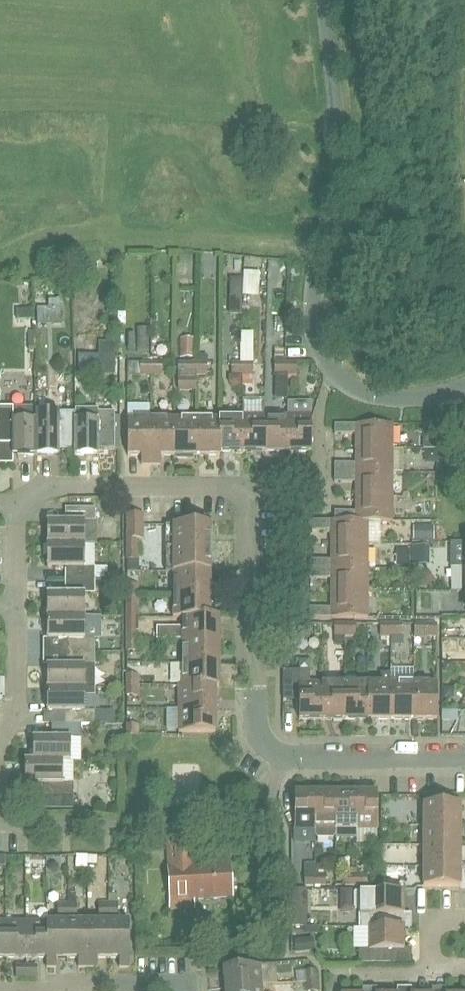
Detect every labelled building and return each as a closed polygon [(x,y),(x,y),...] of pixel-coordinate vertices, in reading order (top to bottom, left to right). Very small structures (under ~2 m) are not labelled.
[(29,306),(39,305),(38,288),(28,289),(29,306)] [(48,308),(60,307),(60,299),(48,300),(48,308)] [(181,338),(181,353),(197,353),(197,338),(181,338)] [(116,343),(99,343),(99,363),(116,363),(116,343)] [(140,362),(140,364),(139,375),(150,375),(150,362),(140,362)] [(161,362),(150,362),(150,375),(162,375),(161,362)] [(196,375),(196,362),(179,362),(179,375),(196,375)] [(207,375),(207,362),(196,362),(196,375),(207,375)] [(242,375),(242,362),(231,362),(231,375),(242,375)] [(253,375),(253,362),(242,362),(242,375),(253,375)] [(285,374),(285,362),(274,362),(274,375),(288,375),(288,374),(285,374)] [(288,374),(288,375),(296,375),(296,362),(285,362),(285,374),(288,374)] [(196,376),(179,376),(179,388),(195,388),(196,376)] [(12,464),(12,455),(35,455),(35,411),(34,411),(34,419),(12,419),(12,406),(0,406),(0,464),(12,464)] [(74,450),(74,456),(98,455),(98,449),(114,449),(114,411),(96,411),(96,408),(74,408),(74,411),(74,450)] [(35,411),(35,455),(59,455),(59,450),(74,450),(74,411),(35,411)] [(242,415),(219,415),(219,418),(219,452),(242,452),(242,415)] [(242,452),(265,452),(265,415),(242,415),(242,452)] [(288,415),(265,415),(265,452),(288,452),(288,415)] [(288,452),(311,452),(311,415),(288,415),(288,452)] [(127,417),(127,456),(140,456),(140,465),(150,465),(150,418),(127,417)] [(150,418),(150,465),(160,465),(160,456),(173,456),(173,418),(150,418)] [(196,456),(196,418),(173,418),(173,456),(175,456),(175,458),(192,458),(192,456),(196,456)] [(219,456),(219,452),(219,418),(196,418),(196,456),(219,456)] [(335,424),(335,433),(356,433),(356,448),(392,448),(392,424),(335,424)] [(436,439),(424,439),(424,449),(436,449),(436,439)] [(392,448),(356,448),(356,463),(335,463),(335,473),(392,472),(392,448)] [(335,473),(335,482),(357,482),(357,497),(392,497),(392,472),(335,473)] [(392,497),(357,497),(357,511),(335,511),(335,521),(367,521),(392,521),(392,497)] [(47,522),(47,545),(84,545),(84,522),(94,522),(94,508),(65,508),(64,522),(47,522)] [(144,514),(126,514),(126,560),(139,560),(139,540),(143,540),(144,514)] [(309,521),(309,530),(331,530),(331,545),(368,545),(367,521),(335,521),(309,521)] [(166,525),(166,548),(210,548),(210,525),(166,525)] [(464,567),(464,543),(449,543),(449,567),(464,567)] [(84,545),(47,545),(46,567),(64,567),(64,581),(94,581),(94,567),(84,566),(84,545)] [(368,545),(331,545),(331,559),(310,559),(310,569),(368,569),(368,545)] [(166,548),(166,571),(210,571),(210,548),(166,548)] [(449,567),(449,591),(464,591),(464,567),(449,567)] [(310,569),(310,578),(331,578),(331,593),(368,593),(368,569),(310,569)] [(210,585),(210,571),(166,571),(166,572),(173,572),(173,594),(220,594),(220,585),(210,585)] [(47,593),(46,617),(84,617),(84,593),(94,593),(94,581),(64,581),(64,593),(47,593)] [(139,584),(126,584),(126,594),(139,594),(139,584)] [(368,593),(331,593),(331,607),(310,607),(310,617),(368,617),(368,593)] [(139,605),(139,594),(126,594),(126,605),(139,605)] [(220,604),(220,594),(173,594),(173,617),(220,618),(220,617),(211,617),(211,604),(220,604)] [(64,639),(64,653),(94,653),(94,639),(84,639),(84,617),(46,617),(46,639),(64,639)] [(220,640),(220,618),(173,617),(182,617),(182,627),(156,627),(156,640),(182,639),(182,640),(220,640)] [(298,623),(298,636),(309,636),(309,623),(298,623)] [(344,637),(344,623),(333,623),(333,637),(344,637)] [(356,637),(355,624),(355,623),(344,623),(344,637),(356,637)] [(390,637),(390,623),(380,623),(380,637),(390,637)] [(402,637),(401,624),(401,623),(390,623),(390,637),(402,637)] [(426,637),(437,636),(437,623),(426,623),(426,637)] [(126,639),(139,639),(139,629),(126,629),(126,639)] [(139,639),(126,639),(126,651),(139,651),(139,639)] [(182,662),(220,663),(220,640),(182,640),(182,662)] [(94,653),(64,653),(64,665),(47,665),(47,688),(84,688),(84,665),(94,665),(94,653)] [(220,685),(220,663),(182,662),(182,684),(178,684),(178,685),(220,685)] [(298,719),(322,719),(322,682),(309,682),(309,670),(282,670),(282,700),(298,700),(298,719)] [(380,683),(368,683),(368,720),(391,720),(390,683),(390,673),(380,673),(380,683)] [(126,684),(139,684),(139,674),(126,674),(126,684)] [(322,719),(344,719),(344,682),(322,682),(322,719)] [(368,683),(344,682),(344,719),(368,720),(368,683)] [(391,720),(413,720),(413,683),(390,683),(391,720)] [(437,683),(413,683),(413,720),(437,720),(437,683)] [(139,684),(126,684),(126,696),(139,696),(139,684)] [(178,708),(216,708),(216,686),(220,686),(220,685),(178,685),(178,708)] [(64,724),(80,724),(94,724),(94,695),(84,695),(84,688),(47,688),(46,711),(64,711),(64,724)] [(216,708),(178,708),(178,731),(216,731),(216,708)] [(32,737),(32,760),(61,760),(61,761),(67,761),(67,737),(80,737),(80,724),(64,724),(51,724),(51,737),(32,737)] [(139,724),(126,724),(126,735),(139,735),(139,724)] [(42,797),(72,797),(72,783),(61,783),(61,761),(61,760),(32,760),(24,760),(24,783),(42,783),(42,797)] [(315,793),(294,793),(294,829),(314,829),(314,830),(314,835),(315,835),(315,793)] [(315,835),(317,838),(328,838),(331,835),(334,835),(334,793),(315,793),(315,835)] [(355,838),(355,793),(334,793),(334,835),(336,835),(336,838),(355,838)] [(377,829),(377,797),(377,793),(355,793),(355,838),(357,838),(357,829),(377,829)] [(423,825),(460,825),(460,804),(423,805),(423,825)] [(460,845),(460,825),(423,825),(423,845),(460,845)] [(169,868),(167,868),(169,910),(194,908),(194,900),(232,898),(230,864),(195,866),(193,840),(167,842),(169,868)] [(460,866),(460,845),(423,845),(423,866),(460,866)] [(84,858),(84,869),(104,869),(104,858),(84,858)] [(460,866),(423,866),(423,886),(460,886),(460,866)] [(304,887),(315,887),(315,873),(304,873),(304,887)] [(315,873),(315,887),(326,887),(326,873),(315,873)] [(355,886),(355,873),(345,873),(345,886),(355,886)] [(367,873),(355,873),(355,886),(367,887),(367,873)] [(359,908),(359,927),(403,927),(390,927),(390,915),(403,915),(403,892),(354,892),(354,908),(359,908)] [(67,958),(68,903),(58,903),(58,921),(47,921),(47,967),(56,967),(56,958),(67,958)] [(88,967),(88,921),(77,921),(77,903),(68,903),(67,958),(78,958),(78,967),(88,967)] [(108,958),(108,903),(99,903),(99,921),(88,921),(88,967),(97,967),(97,958),(108,958)] [(108,903),(108,958),(119,958),(119,967),(129,967),(129,921),(118,921),(118,903),(108,903)] [(6,921),(6,958),(26,958),(27,921),(6,921)] [(27,921),(26,958),(46,958),(46,967),(47,967),(47,921),(27,921)] [(403,950),(403,949),(403,927),(359,927),(359,928),(369,928),(369,950),(358,950),(358,963),(390,963),(390,950),(403,950)] [(296,953),(315,951),(314,937),(295,939),(296,953)] [(260,965),(223,968),(225,988),(262,985),(260,965)] [(15,978),(26,978),(26,966),(15,966),(15,978)] [(26,966),(26,978),(37,978),(37,966),(26,966)] [(305,971),(306,981),(319,980),(318,969),(305,971)] [(306,981),(307,990),(320,990),(319,980),(306,981)]
